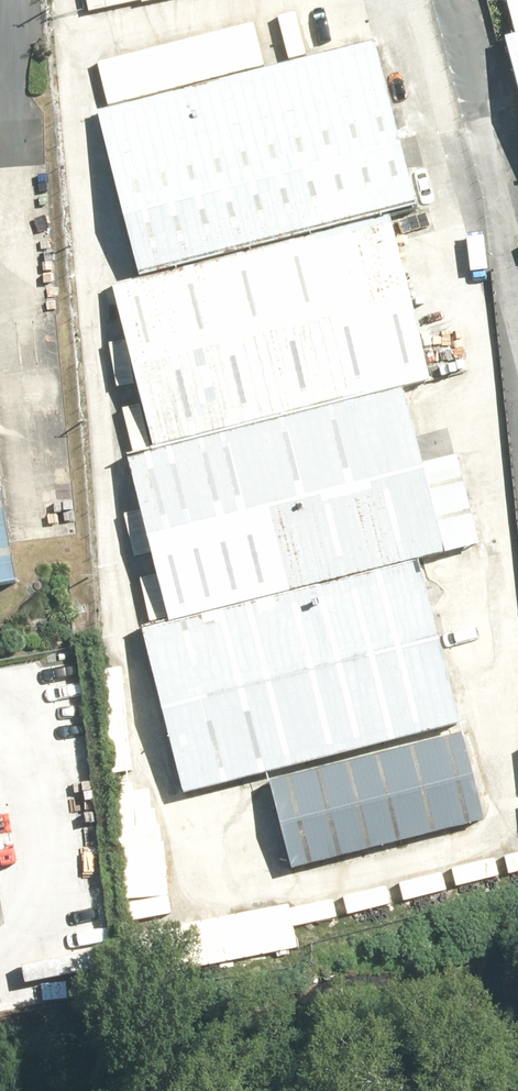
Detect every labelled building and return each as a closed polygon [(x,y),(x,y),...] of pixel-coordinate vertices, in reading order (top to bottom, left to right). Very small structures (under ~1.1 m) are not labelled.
[(517,100),(517,0),(492,0),(517,100)] [(368,47),(89,118),(132,284),(382,221),(411,213),(368,47)] [(382,221),(132,284),(104,292),(146,457),(397,393),(424,386),(382,221)] [(440,560),(397,393),(146,457),(115,466),(158,632),(415,566),(440,560)] [(415,566),(158,632),(136,637),(178,801),(262,780),(457,730),(415,566)] [(481,823),(457,730),(262,780),(286,872),(481,823)]
